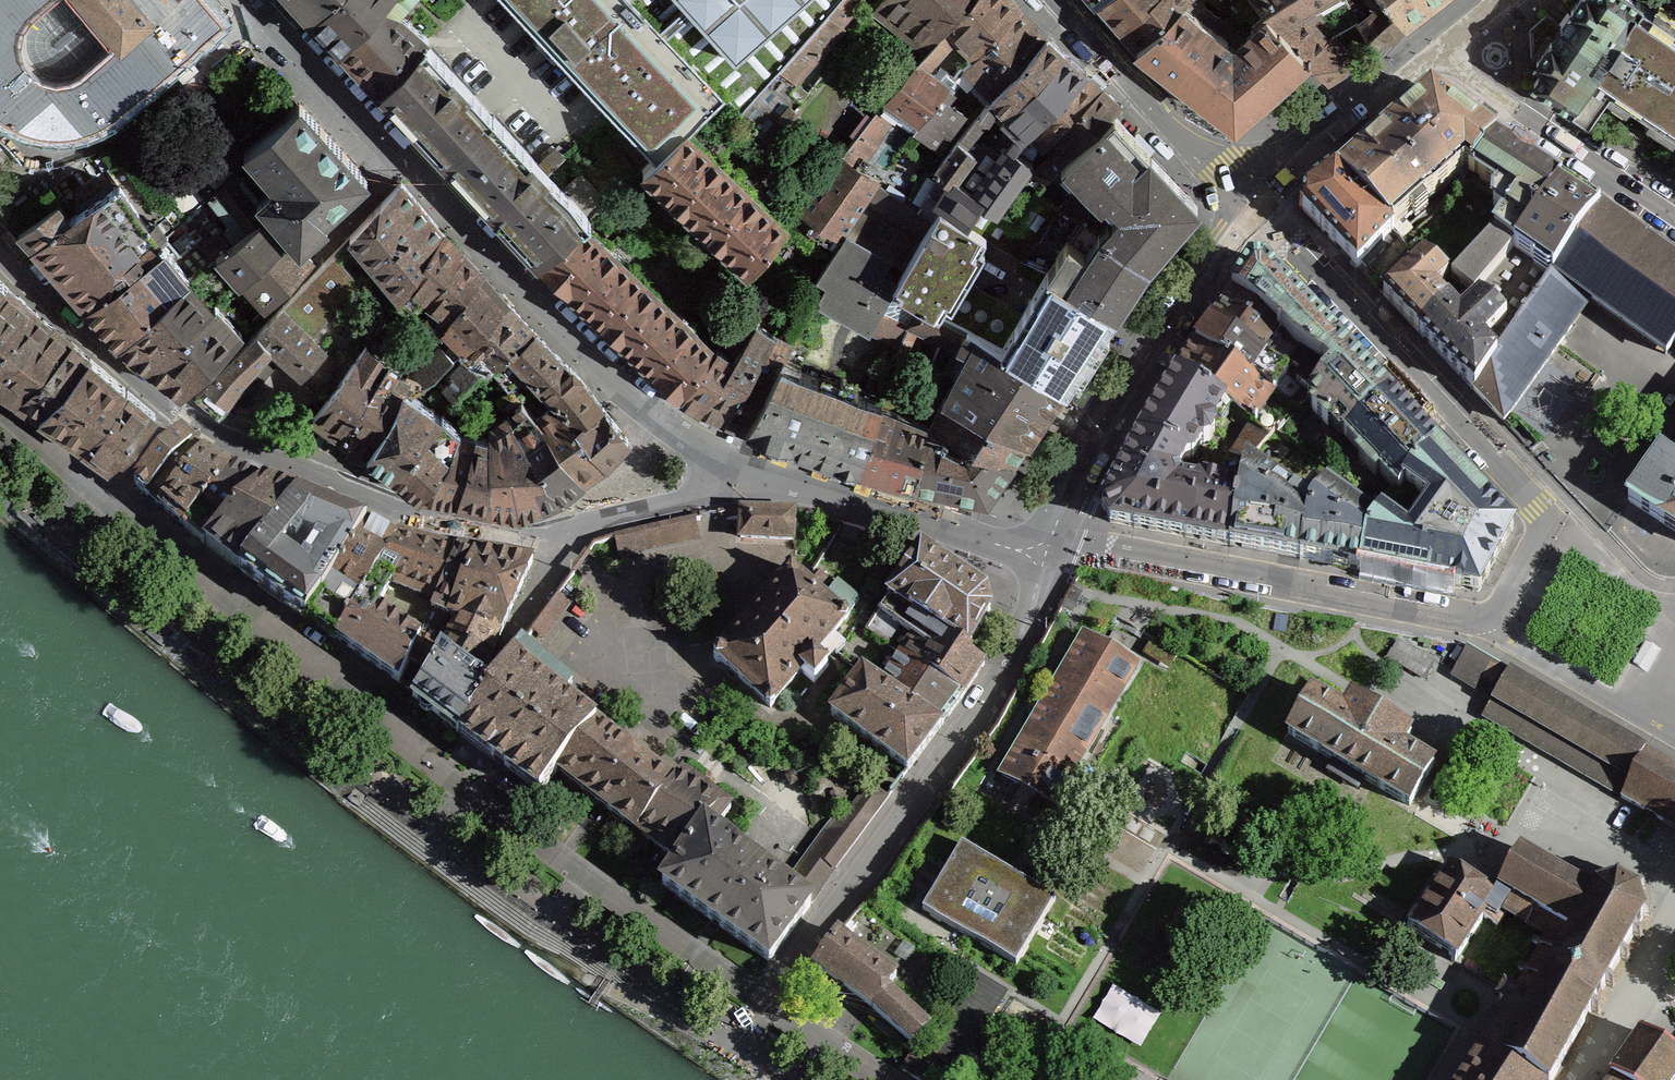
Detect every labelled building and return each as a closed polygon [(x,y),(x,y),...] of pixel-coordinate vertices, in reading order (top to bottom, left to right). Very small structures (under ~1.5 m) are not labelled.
[(15,118),(40,126),(40,131),(42,135),(46,138),(50,139),(54,138),(58,136),(61,133),(62,128),(76,127),(90,123),(106,115),(222,17),(208,0),(0,0),(0,107),(15,118)] [(313,17),(330,0),(297,0),(313,17)] [(341,48),(386,0),(330,0),(313,17),(341,48)] [(407,0),(386,0),(341,48),(378,86),(425,42),(428,40),(396,12),(407,0)] [(632,131),(656,157),(685,129),(724,92),(639,0),(515,0),(521,6),(518,9),(545,38),(549,35),(561,49),(558,52),(585,81),(589,79),(601,92),(598,95),(632,131)] [(724,92),(740,109),(836,0),(639,0),(724,92)] [(757,133),(768,143),(800,102),(787,90),(843,26),(841,24),(854,10),(862,0),(836,0),(740,109),(739,110),(758,132),(757,133)] [(970,0),(878,0),(877,2),(849,38),(862,48),(890,12),(929,44),(970,0)] [(1019,7),(1012,0),(970,0),(929,44),(887,96),(900,106),(920,120),(954,77),(946,71),(940,78),(926,69),(958,32),(978,51),(1019,7)] [(1121,25),(1151,0),(1100,0),(1121,25)] [(1139,45),(1186,0),(1151,0),(1121,25),(1139,45)] [(1139,45),(1235,120),(1306,56),(1256,0),(1220,0),(1240,23),(1247,18),(1256,28),(1245,38),(1196,0),(1186,0),(1139,45)] [(1306,56),(1328,80),(1342,72),(1348,68),(1359,61),(1358,59),(1350,51),(1332,32),(1327,37),(1304,13),(1324,0),(1256,0),(1306,56)] [(1404,15),(1404,16),(1391,0),(1371,0),(1377,9),(1360,22),(1379,50),(1379,51),(1391,39),(1408,20),(1404,15)] [(1404,16),(1404,15),(1424,0),(1391,0),(1404,16)] [(1640,3),(1641,3),(1636,0),(1578,0),(1571,10),(1579,16),(1569,30),(1599,51),(1606,42),(1612,46),(1640,3)] [(1610,88),(1615,91),(1674,131),(1674,27),(1640,3),(1612,46),(1599,64),(1570,107),(1589,119),(1610,88)] [(992,95),(1047,36),(1019,7),(978,51),(954,77),(920,120),(913,129),(937,148),(963,113),(948,101),(958,89),(955,86),(968,69),(988,91),(992,95)] [(1545,66),(1534,82),(1539,86),(1570,107),(1599,64),(1593,59),(1599,51),(1569,30),(1546,15),(1534,26),(1531,33),(1532,55),(1538,59),(1537,61),(1545,66)] [(1007,110),(1064,52),(1047,36),(992,95),(988,99),(969,122),(971,123),(958,140),(965,145),(999,102),(1007,110)] [(425,42),(378,86),(459,173),(506,129),(425,42)] [(1028,131),(1085,72),(1064,52),(1007,110),(1023,126),(1002,153),(985,141),(976,154),(954,186),(936,171),(929,167),(906,204),(933,221),(940,208),(965,224),(980,200),(995,211),(1017,182),(1032,161),(1014,149),(1028,131)] [(1057,129),(1101,87),(1085,72),(1028,131),(1042,145),(1057,129)] [(1112,113),(1121,104),(1101,87),(1057,129),(1066,138),(1029,176),(1040,186),(1112,113)] [(877,184),(858,171),(900,106),(887,96),(799,211),(815,222),(811,228),(821,235),(825,228),(841,239),(877,184)] [(1464,168),(1471,172),(1495,142),(1431,96),(1364,156),(1341,176),(1339,178),(1392,234),(1394,232),(1393,232),(1464,168)] [(268,211),(299,248),(315,234),(314,234),(318,231),(344,208),(340,203),(362,183),(367,179),(347,157),(347,156),(342,150),(341,150),(325,132),(320,125),(319,126),(303,107),(300,104),(244,150),(250,156),(250,155),(253,159),(265,173),(265,172),(273,181),(275,183),(270,188),(262,196),(261,195),(257,199),(267,212),(268,211)] [(1082,218),(1150,153),(1135,137),(1112,113),(1040,186),(1038,189),(1059,203),(1082,218)] [(539,260),(585,223),(643,170),(656,157),(632,131),(563,190),(547,173),(565,157),(556,147),(539,164),(506,129),(459,173),(539,260)] [(656,157),(643,170),(696,220),(736,178),(685,129),(656,157)] [(954,186),(976,154),(965,145),(958,140),(936,171),(954,186)] [(1497,225),(1499,227),(1494,235),(1513,250),(1561,185),(1532,166),(1536,160),(1525,153),(1515,147),(1512,153),(1495,142),(1471,172),(1470,173),(1498,190),(1494,197),(1493,207),(1504,215),(1506,214),(1507,215),(1504,219),(1503,219),(1497,225)] [(1146,261),(1197,203),(1174,179),(1150,153),(1082,218),(1146,261)] [(108,167),(119,184),(69,218),(34,245),(86,304),(163,246),(160,243),(159,240),(181,221),(171,206),(163,212),(162,211),(161,211),(122,157),(108,167)] [(1304,194),(1303,210),(1313,221),(1357,267),(1362,263),(1366,267),(1384,249),(1381,245),(1392,234),(1339,178),(1334,172),(1304,194)] [(236,238),(267,212),(257,199),(256,201),(245,188),(234,176),(216,191),(237,217),(226,227),(236,238)] [(736,178),(696,220),(749,269),(786,225),(736,178)] [(443,232),(401,182),(350,236),(400,297),(443,232)] [(877,184),(841,239),(816,278),(826,284),(817,299),(864,326),(860,332),(866,336),(870,329),(881,310),(894,286),(897,282),(883,274),(890,261),(905,269),(933,221),(906,204),(877,184)] [(1536,299),(1600,210),(1577,195),(1561,185),(1513,250),(1475,297),(1480,301),(1516,327),(1536,299)] [(985,236),(1022,259),(1059,203),(1038,189),(1013,221),(995,211),(980,200),(965,224),(985,236)] [(69,218),(58,202),(19,229),(34,245),(69,218)] [(163,246),(86,304),(119,342),(231,242),(200,204),(181,223),(196,241),(179,254),(166,238),(160,243),(163,246)] [(894,286),(946,317),(965,285),(959,281),(972,258),(977,262),(984,250),(979,247),(985,236),(965,224),(940,208),(933,221),(905,269),(897,282),(894,286)] [(1617,223),(1600,210),(1536,299),(1573,326),(1590,301),(1666,355),(1674,343),(1674,264),(1617,223)] [(119,342),(181,392),(215,357),(248,325),(222,297),(242,280),(266,307),(313,261),(306,253),(305,254),(299,248),(268,211),(267,212),(236,238),(231,242),(119,342)] [(1047,271),(1114,310),(1135,278),(1146,261),(1082,218),(1047,271)] [(620,336),(660,294),(585,223),(539,260),(620,336)] [(412,311),(424,293),(431,299),(462,252),(443,232),(400,297),(398,300),(412,311)] [(1475,297),(1513,250),(1494,235),(1489,240),(1451,281),(1475,297)] [(309,335),(360,282),(335,251),(281,307),(309,335)] [(424,323),(439,334),(442,330),(482,272),(462,252),(431,299),(429,300),(438,308),(424,323)] [(1421,259),(1383,295),(1388,300),(1419,333),(1447,306),(1433,293),(1448,279),(1421,259)] [(1249,265),(1232,291),(1234,293),(1321,364),(1338,343),(1280,281),(1264,264),(1263,264),(1262,261),(1250,262),(1250,265),(1249,265)] [(1077,367),(1083,371),(1091,359),(1099,346),(1093,342),(1114,310),(1047,271),(1019,317),(965,285),(946,317),(1066,383),(1077,367)] [(507,301),(482,272),(442,330),(453,340),(444,350),(454,359),(460,353),(507,301)] [(763,280),(738,310),(741,312),(754,321),(757,316),(748,310),(757,298),(764,303),(779,284),(768,275),(764,280),(763,280)] [(37,313),(4,284),(0,289),(0,346),(37,313)] [(1047,412),(1066,383),(946,317),(894,286),(881,310),(910,325),(902,344),(889,380),(879,404),(894,410),(923,331),(924,329),(963,347),(947,376),(953,379),(951,384),(944,398),(1028,438),(1030,437),(1047,412)] [(1321,364),(1234,293),(1217,316),(1213,321),(1287,376),(1291,368),(1302,376),(1297,383),(1312,394),(1331,373),(1321,364)] [(682,394),(716,346),(660,294),(620,336),(682,394)] [(1473,390),(1477,394),(1503,422),(1573,326),(1536,299),(1516,327),(1473,390)] [(487,368),(490,366),(492,368),(534,330),(507,301),(460,353),(468,360),(444,386),(457,398),(469,383),(486,367),(487,368)] [(1447,306),(1419,333),(1430,345),(1473,390),(1516,327),(1480,301),(1460,320),(1447,306)] [(315,387),(334,361),(309,335),(281,307),(257,332),(269,346),(315,387)] [(881,310),(870,329),(902,344),(910,325),(881,310)] [(740,346),(700,406),(713,413),(724,418),(773,335),(754,321),(741,312),(724,334),(735,342),(740,346)] [(52,326),(37,313),(0,346),(0,373),(52,326)] [(773,335),(724,418),(737,423),(746,427),(793,344),(806,320),(796,315),(783,341),(773,335)] [(1287,376),(1213,321),(1198,342),(1195,345),(1273,393),(1274,394),(1287,376)] [(70,341),(52,326),(0,373),(0,388),(17,399),(70,341)] [(509,389),(528,374),(543,390),(570,368),(534,330),(492,368),(509,389)] [(196,390),(218,409),(243,377),(241,376),(269,346),(257,332),(196,390)] [(39,414),(89,357),(70,341),(17,399),(39,414)] [(728,351),(718,343),(716,346),(682,394),(690,400),(700,406),(740,346),(735,342),(728,351)] [(1347,439),(1390,398),(1351,356),(1338,343),(1321,364),(1331,373),(1312,394),(1308,398),(1314,405),(1311,408),(1328,426),(1331,423),(1347,439)] [(809,352),(793,344),(746,427),(815,452),(839,385),(798,370),(809,352)] [(329,397),(313,417),(342,437),(389,361),(367,345),(330,398),(329,397)] [(1179,369),(1175,375),(1176,375),(1224,405),(1254,424),(1269,436),(1276,428),(1278,430),(1283,424),(1262,409),(1273,393),(1195,345),(1179,369)] [(395,373),(399,367),(389,361),(342,437),(368,455),(403,389),(409,393),(411,393),(435,379),(454,359),(444,350),(442,348),(442,347),(441,346),(427,361),(428,362),(417,373),(409,380),(395,373)] [(81,443),(126,389),(89,357),(39,414),(81,443)] [(601,405),(578,376),(570,368),(543,390),(555,403),(574,426),(601,405)] [(870,374),(863,394),(839,385),(815,452),(857,467),(879,404),(889,380),(870,374)] [(1224,405),(1176,375),(1145,427),(1140,434),(1185,460),(1192,457),(1202,442),(1203,443),(1208,442),(1214,432),(1213,427),(1211,426),(1224,405)] [(109,462),(155,413),(126,389),(81,443),(109,462)] [(409,393),(403,389),(368,455),(391,470),(440,416),(411,393),(409,393)] [(512,390),(497,399),(506,413),(522,402),(512,390)] [(1004,473),(1013,461),(1028,438),(944,398),(930,425),(915,485),(986,499),(1004,473)] [(1437,448),(1398,406),(1390,398),(1347,439),(1362,455),(1358,458),(1375,476),(1379,473),(1398,493),(1437,448)] [(536,417),(537,418),(583,480),(592,474),(606,465),(574,426),(555,403),(536,417)] [(915,485),(930,425),(894,410),(879,404),(857,467),(879,475),(915,485)] [(574,426),(606,465),(629,441),(601,405),(574,426)] [(583,480),(537,418),(536,419),(530,411),(524,415),(529,420),(516,429),(547,476),(532,478),(541,505),(561,498),(583,480)] [(440,416),(391,470),(419,495),(464,434),(460,432),(461,430),(442,413),(440,416)] [(520,514),(541,505),(532,478),(547,476),(516,429),(511,421),(491,433),(492,440),(492,508),(520,514)] [(1269,436),(1254,424),(1246,437),(1261,446),(1269,436)] [(477,435),(457,501),(492,508),(492,440),(491,433),(489,435),(489,437),(477,435)] [(161,507),(203,454),(179,434),(161,452),(149,465),(135,485),(161,507)] [(474,437),(464,434),(419,495),(457,501),(477,435),(475,434),(474,437)] [(1110,522),(1145,529),(1190,537),(1197,487),(1180,483),(1176,475),(1185,460),(1140,434),(1102,505),(1110,522)] [(1376,523),(1360,569),(1374,572),(1478,592),(1513,528),(1450,461),(1437,448),(1398,493),(1376,523)] [(183,526),(232,471),(203,454),(161,507),(183,526)] [(1674,531),(1674,464),(1661,454),(1628,501),(1674,531)] [(1240,489),(1230,545),(1244,547),(1300,558),(1311,507),(1247,463),(1240,489)] [(206,545),(261,486),(232,471),(183,526),(206,545)] [(1230,545),(1240,489),(1204,482),(1197,487),(1190,537),(1194,538),(1230,545)] [(298,497),(264,483),(261,486),(206,545),(239,571),(298,497)] [(1311,507),(1300,558),(1307,560),(1360,569),(1376,523),(1326,487),(1311,507)] [(365,523),(298,497),(239,571),(286,606),(305,619),(306,617),(307,618),(365,523)] [(731,513),(724,515),(725,523),(730,523),(741,523),(740,543),(793,544),(793,514),(741,513),(731,513)] [(667,543),(699,536),(695,517),(663,524),(667,543)] [(396,538),(366,522),(365,523),(307,618),(338,639),(375,575),(396,538)] [(457,549),(398,535),(396,538),(375,575),(391,581),(436,599),(457,549)] [(908,543),(886,578),(896,585),(889,595),(890,596),(926,621),(959,574),(922,548),(908,543)] [(449,616),(477,552),(457,549),(436,599),(419,636),(408,659),(422,668),(434,646),(430,643),(443,613),(449,616)] [(501,634),(532,561),(502,555),(477,552),(449,616),(459,621),(464,610),(478,616),(476,623),(501,634)] [(819,573),(819,572),(807,587),(796,577),(795,571),(791,569),(786,572),(786,577),(721,652),(716,653),(713,657),(716,662),(722,662),(770,708),(800,672),(814,683),(827,668),(826,666),(845,645),(833,634),(843,621),(844,622),(859,599),(836,580),(822,599),(818,596),(832,580),(820,571),(819,573)] [(986,592),(959,574),(926,621),(968,650),(969,648),(990,609),(986,592)] [(391,581),(375,575),(338,639),(398,682),(408,659),(419,636),(377,606),(391,581)] [(926,621),(890,596),(867,632),(887,645),(899,625),(914,636),(901,655),(963,696),(971,684),(984,664),(972,657),(971,654),(973,651),(969,648),(968,650),(926,621)] [(493,649),(501,634),(476,623),(478,616),(464,610),(459,621),(450,636),(490,655),(493,649)] [(441,655),(477,679),(490,655),(450,636),(441,655)] [(1104,649),(1084,637),(1002,775),(1022,786),(1015,798),(1028,805),(1035,794),(1055,806),(1136,668),(1116,656),(1123,644),(1111,637),(1104,649)] [(558,770),(596,722),(563,697),(572,685),(520,645),(489,687),(461,735),(539,794),(558,770)] [(1467,647),(1451,675),(1494,700),(1484,716),(1553,756),(1562,739),(1579,749),(1570,766),(1622,796),(1621,797),(1674,828),(1674,767),(1467,647)] [(461,735),(489,687),(477,679),(441,655),(423,688),(414,700),(461,735)] [(881,684),(941,726),(963,696),(901,655),(881,684)] [(862,673),(831,715),(907,771),(941,726),(881,684),(863,672),(862,673)] [(1351,698),(1344,711),(1312,693),(1288,734),(1409,806),(1434,765),(1403,747),(1411,733),(1351,698)] [(705,827),(713,833),(731,808),(680,771),(672,782),(596,722),(558,770),(679,862),(705,827)] [(868,779),(794,873),(818,891),(891,797),(868,779)] [(769,962),(811,904),(713,833),(705,827),(679,862),(662,885),(769,962)] [(1016,965),(1055,899),(1018,877),(962,844),(922,910),(1016,965)] [(1536,1079),(1552,1079),(1591,1010),(1598,1014),(1600,1010),(1593,1006),(1606,984),(1613,988),(1615,984),(1608,980),(1620,958),(1627,961),(1630,957),(1623,953),(1633,935),(1640,939),(1642,935),(1635,931),(1643,916),(1651,917),(1652,912),(1644,911),(1639,893),(1645,888),(1642,885),(1636,890),(1619,881),(1620,873),(1616,873),(1614,881),(1597,886),(1592,880),(1588,883),(1591,887),(1588,888),(1561,873),(1564,868),(1560,866),(1557,871),(1520,849),(1493,896),(1495,897),(1483,917),(1497,926),(1506,912),(1547,935),(1542,944),(1535,939),(1532,943),(1540,948),(1528,970),(1520,966),(1518,970),(1525,974),(1515,993),(1506,988),(1500,999),(1509,1004),(1484,1049),(1481,1047),(1479,1050),(1482,1052),(1536,1079)] [(1495,897),(1493,896),(1450,866),(1408,927),(1457,960),(1483,917),(1495,897)] [(866,1006),(913,1044),(927,1026),(881,989),(890,977),(838,935),(837,934),(813,965),(840,985),(866,1006)] [(1641,1032),(1609,1077),(1613,1079),(1612,1079),(1674,1079),(1674,1053),(1641,1032)] [(1482,1052),(1464,1079),(1536,1079),(1482,1052)]
